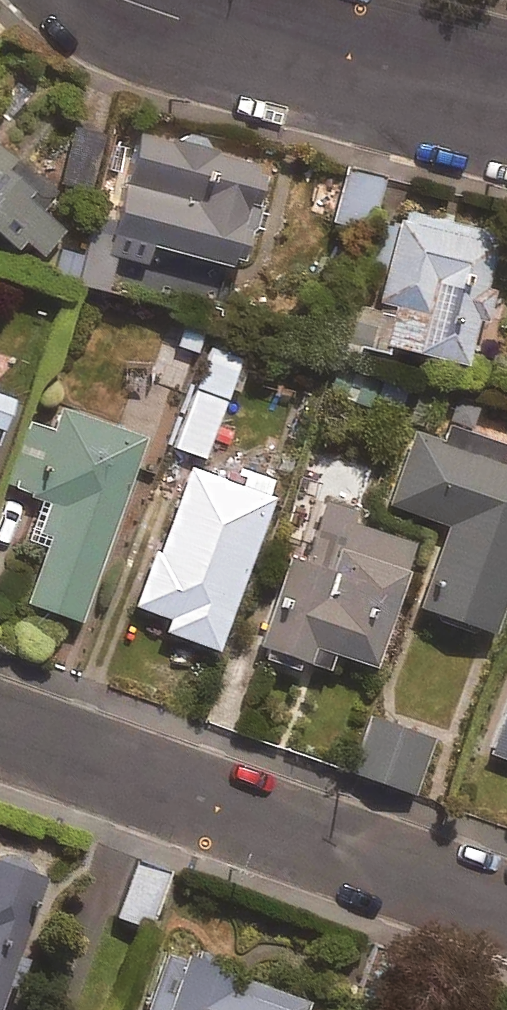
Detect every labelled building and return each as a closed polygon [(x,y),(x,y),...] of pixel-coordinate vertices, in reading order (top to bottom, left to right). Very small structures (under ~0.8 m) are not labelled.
[(137,131),(113,227),(93,222),(78,285),(113,294),(122,256),(144,261),(148,244),(236,266),(261,162),(137,131)] [(25,240),(39,253),(74,213),(0,149),(0,238),(15,251),(25,240)] [(381,179),(341,169),(329,218),(370,227),(381,179)] [(387,354),(390,340),(466,357),(494,229),(396,208),(374,306),(362,303),(352,346),(387,354)] [(171,446),(201,457),(229,388),(238,392),(249,364),(210,348),(171,446)] [(143,437),(61,408),(53,432),(33,425),(11,487),(52,501),(38,538),(46,541),(24,601),(78,620),(143,437)] [(500,447),(446,428),(441,442),(413,432),(388,504),(447,524),(419,606),(491,632),(506,587),(506,465),(495,461),(500,447)] [(215,649),(277,480),(233,464),(227,479),(185,464),(133,605),(166,617),(162,629),(215,649)] [(413,543),(319,512),(306,548),(296,544),(262,647),(326,669),(331,652),(372,666),(413,543)] [(492,754),(506,760),(506,712),(492,754)] [(431,737),(371,718),(353,773),(413,793),(431,737)] [(0,862),(0,1000),(5,985),(14,988),(23,959),(16,956),(43,876),(0,862)] [(165,875),(133,864),(115,918),(147,928),(165,875)] [(165,951),(145,1007),(154,1009),(303,1009),(306,1001),(165,951)]
